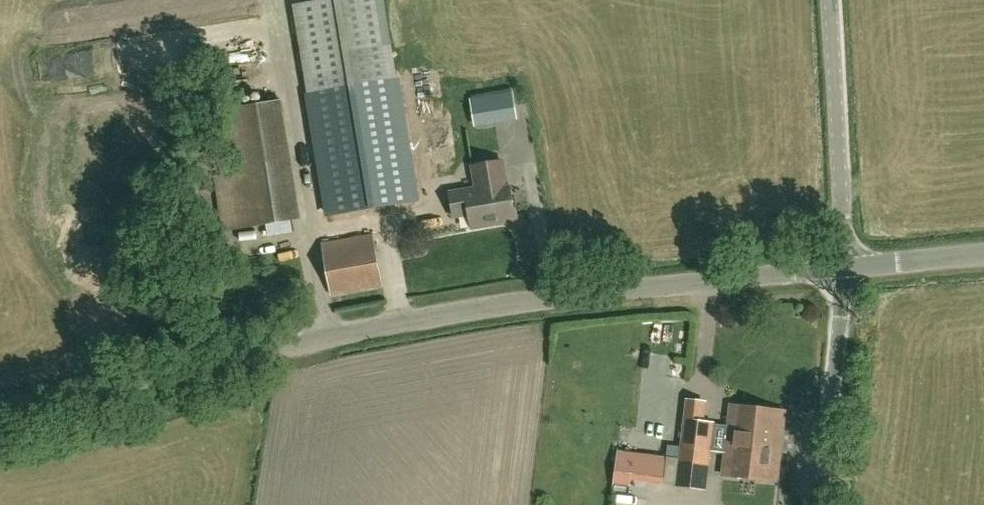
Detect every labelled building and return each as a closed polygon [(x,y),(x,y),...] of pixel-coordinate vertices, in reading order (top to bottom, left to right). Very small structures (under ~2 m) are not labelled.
[(395,82),(398,81),(385,0),(318,0),(293,4),(309,97),(311,96),(330,214),(415,200),(395,82)] [(511,89),(471,91),(472,117),(512,115),(511,89)] [(288,217),(277,98),(218,104),(224,170),(212,171),(217,224),(288,217)] [(477,193),(506,188),(501,162),(472,167),(476,189),(477,193)] [(477,193),(476,189),(449,194),(453,218),(469,215),(471,229),(488,226),(488,222),(514,217),(508,187),(506,188),(477,193)] [(331,295),(382,286),(373,235),(322,244),(331,295)] [(688,401),(678,486),(703,489),(711,423),(701,422),(703,403),(688,401)] [(726,450),(778,457),(784,412),(731,406),(726,450)] [(776,482),(778,457),(726,450),(723,476),(776,482)]
